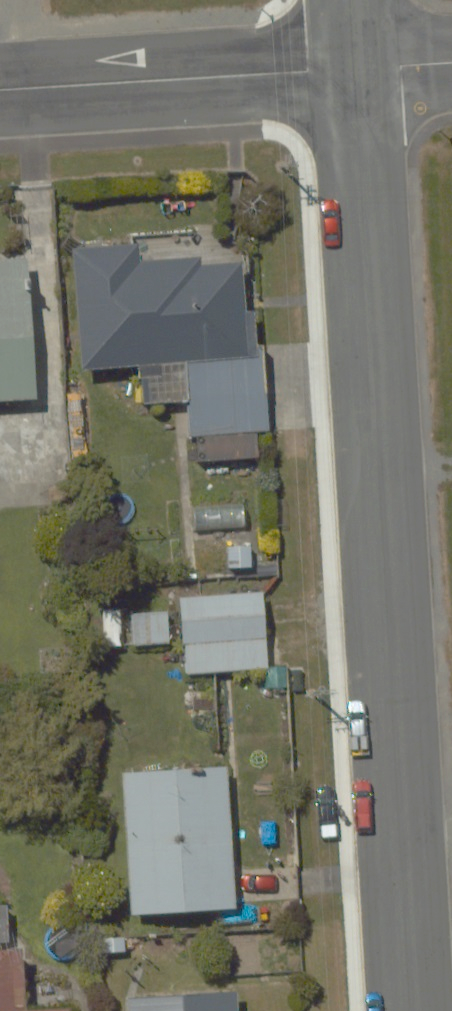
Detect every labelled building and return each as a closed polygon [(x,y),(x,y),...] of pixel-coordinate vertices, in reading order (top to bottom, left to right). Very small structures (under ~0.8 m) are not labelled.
[(255,451),(253,359),(250,256),(131,259),(131,242),(69,244),(73,366),(136,365),(137,403),(185,401),(186,453),(255,451)] [(32,396),(26,254),(0,255),(0,398),(32,396)] [(178,607),(102,610),(104,644),(179,641),(181,670),(267,666),(263,588),(177,592),(178,607)] [(224,763),(116,768),(124,911),(231,906),(224,763)] [(0,950),(0,1010),(81,1010),(81,1004),(22,1007),(20,949),(0,950)] [(237,989),(130,992),(130,1010),(238,1010),(237,989)]
